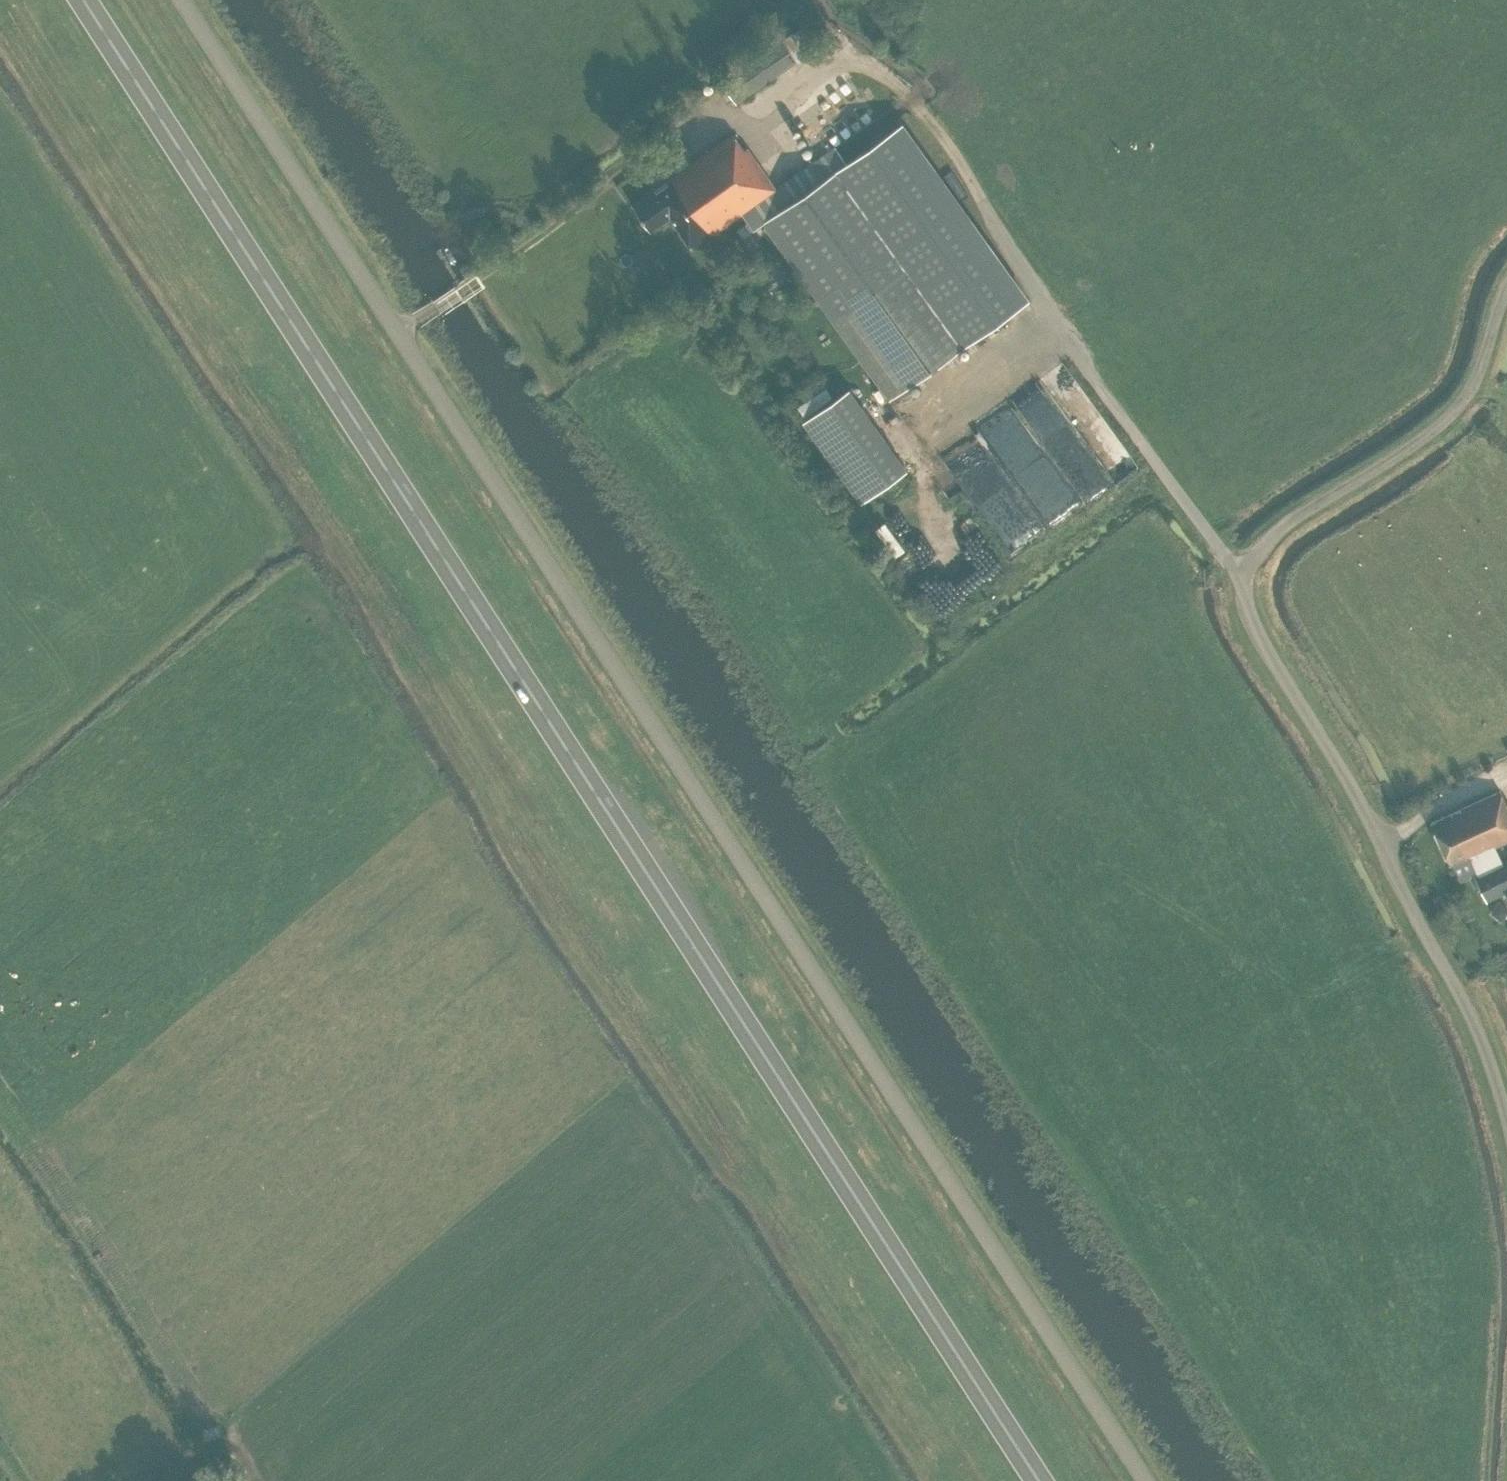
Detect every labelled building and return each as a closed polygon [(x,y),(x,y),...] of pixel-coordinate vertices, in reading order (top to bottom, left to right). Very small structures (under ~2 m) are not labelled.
[(782,39),(783,40),(722,83),(736,103),(797,61),(798,62),(822,46),(806,23),(782,39)] [(764,221),(889,399),(1025,301),(900,125),(787,205),(776,189),(747,147),(744,149),(733,134),(691,163),(686,156),(691,153),(681,140),(653,160),(662,174),(673,167),(677,173),(669,179),(668,179),(632,204),(650,230),(670,217),(692,248),(760,200),(772,216),(764,221)] [(908,469),(850,388),(802,423),(861,503),(908,469)] [(1506,803),(1500,790),(1430,821),(1449,864),(1465,856),(1466,859),(1470,857),(1478,874),(1474,875),(1486,901),(1505,892),(1506,896),(1506,861),(1503,862),(1496,846),(1506,841),(1506,803)] [(1492,913),(1497,917),(1505,915),(1506,913),(1506,909),(1498,903),(1492,913)]
